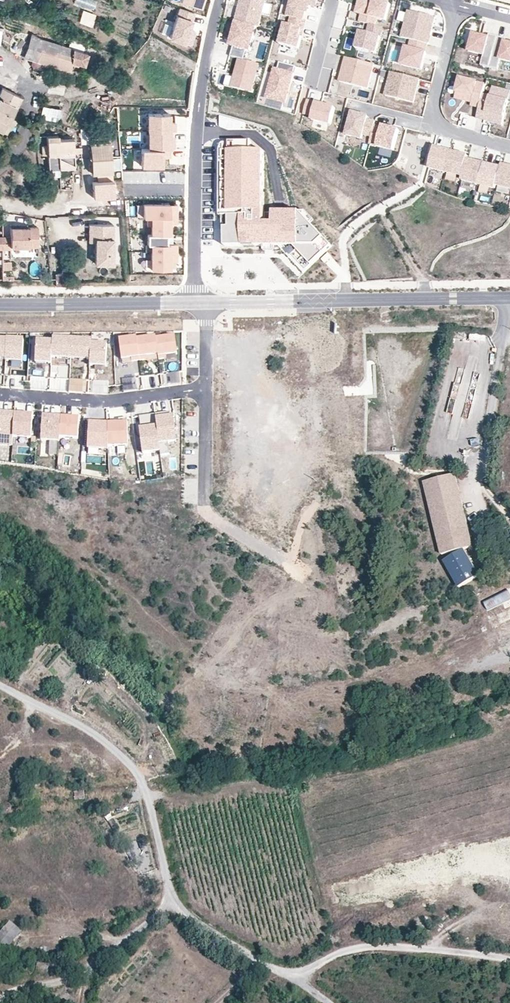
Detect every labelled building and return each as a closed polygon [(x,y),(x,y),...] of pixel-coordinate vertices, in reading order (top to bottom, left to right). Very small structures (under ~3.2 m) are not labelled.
[(75,2),(92,8),(95,1),(91,0),(76,0),(75,2)] [(234,21),(236,21),(257,27),(259,27),(265,1),(262,0),(240,0),(234,21)] [(286,20),(290,21),(302,24),(304,16),(308,17),(309,11),(310,7),(315,8),(317,0),(292,0),(289,12),(288,11),(286,20)] [(359,22),(369,25),(374,26),(376,18),(386,21),(390,4),(374,0),(360,0),(358,7),(361,8),(359,14),(361,14),(359,22)] [(193,12),(179,7),(169,36),(189,43),(194,30),(188,28),(193,12)] [(427,44),(428,45),(435,18),(408,11),(401,38),(411,40),(427,44)] [(257,27),(236,21),(230,46),(233,46),(231,55),(239,57),(244,59),(246,50),(250,51),(257,27)] [(302,24),(290,21),(288,29),(284,28),(279,48),(297,53),(301,41),(299,40),(300,33),(302,33),(305,25),(302,24)] [(374,26),(369,25),(367,34),(360,32),(356,49),(376,54),(383,28),(374,26)] [(490,68),(498,37),(489,34),(488,38),(473,34),(469,52),(484,55),(481,66),(490,68)] [(68,47),(30,35),(24,58),(32,60),(53,67),(68,71),(71,62),(84,66),(88,53),(83,51),(68,47)] [(490,68),(498,70),(501,60),(509,62),(509,43),(505,42),(506,39),(498,37),(490,68)] [(85,45),(70,40),(68,47),(83,51),(85,45)] [(427,44),(411,40),(409,49),(406,48),(401,65),(421,70),(426,53),(425,53),(427,44)] [(244,59),(239,57),(234,76),(231,85),(231,86),(252,91),(259,62),(244,59)] [(374,65),(346,58),(339,82),(368,89),(374,65)] [(52,71),(53,67),(32,60),(30,65),(52,71)] [(285,106),(294,69),(278,65),(276,72),(273,71),(265,101),(285,106)] [(419,80),(391,72),(385,96),(413,103),(419,80)] [(224,83),(231,85),(234,76),(227,74),(224,83)] [(483,94),(485,85),(460,78),(455,98),(472,103),(471,106),(479,108),(483,94)] [(479,108),(477,119),(486,121),(486,118),(492,120),(491,122),(503,125),(509,101),(502,100),(505,90),(492,87),(490,96),(483,94),(479,108)] [(20,97),(2,88),(0,92),(0,131),(3,132),(12,113),(20,97)] [(334,108),(307,101),(303,114),(312,116),(311,120),(330,125),(334,108)] [(40,118),(60,121),(62,108),(43,105),(40,118)] [(7,134),(17,115),(12,113),(3,132),(7,134)] [(148,113),(149,131),(168,131),(175,131),(175,122),(169,122),(169,113),(148,113)] [(367,117),(352,113),(346,136),(366,141),(367,137),(371,137),(374,126),(375,122),(367,120),(367,117)] [(369,145),(393,151),(399,130),(381,126),(381,128),(374,126),(371,137),(369,145)] [(90,142),(89,132),(80,128),(81,143),(90,142)] [(168,131),(149,131),(149,148),(169,148),(168,131)] [(73,147),(73,138),(59,139),(58,135),(46,135),(47,145),(41,146),(42,155),(48,155),(49,170),(75,168),(74,153),(81,152),(81,147),(73,147)] [(110,157),(109,140),(90,142),(91,158),(110,157)] [(226,227),(226,246),(244,246),(244,241),(256,241),(256,246),(285,246),(307,270),(333,246),(301,212),(265,212),(265,151),(252,151),(252,141),(230,141),(230,151),(230,216),(230,227),(226,227)] [(445,170),(450,150),(433,145),(428,166),(445,170)] [(149,148),(140,148),(140,165),(161,165),(161,157),(168,157),(169,148),(149,148)] [(450,150),(445,170),(462,175),(466,158),(467,154),(450,150)] [(224,216),(230,216),(230,151),(221,151),(221,216),(224,216)] [(112,180),(110,157),(91,158),(92,174),(97,174),(98,181),(112,180)] [(483,162),(466,158),(462,175),(461,178),(478,183),(483,162)] [(496,183),(500,166),(483,162),(478,183),(495,187),(496,183)] [(501,163),(500,166),(496,183),(509,187),(509,165),(501,163)] [(98,181),(92,181),(93,198),(113,196),(112,180),(98,181)] [(147,216),(175,216),(175,209),(168,209),(168,204),(142,204),(142,216),(147,216)] [(175,216),(147,216),(146,225),(150,225),(150,234),(165,234),(165,222),(175,222),(175,216)] [(112,263),(112,224),(89,224),(89,239),(96,239),(96,242),(95,262),(112,263)] [(27,227),(10,227),(10,237),(2,237),(2,248),(10,248),(10,246),(38,246),(38,227),(27,227)] [(150,244),(150,251),(175,251),(175,243),(165,243),(165,234),(150,234),(146,234),(146,244),(150,244)] [(175,251),(150,251),(150,269),(168,269),(168,261),(168,258),(175,258),(175,251)] [(333,257),(329,253),(322,259),(326,263),(333,257)] [(68,284),(67,273),(55,274),(56,285),(68,284)] [(147,357),(158,356),(156,340),(156,338),(137,341),(139,361),(147,360),(147,357)] [(158,356),(159,360),(166,359),(166,356),(177,355),(175,338),(156,340),(158,356)] [(53,343),(52,359),(71,360),(72,340),(53,339),(53,343)] [(137,341),(136,339),(119,341),(122,360),(131,359),(132,362),(139,361),(137,341)] [(24,341),(7,340),(7,341),(6,361),(6,362),(23,363),(24,341)] [(91,341),(72,340),(71,360),(90,361),(91,345),(91,341)] [(35,364),(51,365),(52,359),(53,343),(37,342),(35,364)] [(107,346),(91,345),(90,361),(90,367),(106,368),(107,346)] [(317,408),(317,440),(336,440),(336,408),(317,408)] [(164,414),(155,415),(160,452),(161,456),(170,455),(168,443),(177,442),(173,417),(171,418),(165,418),(164,414)] [(15,416),(0,415),(0,447),(13,448),(13,439),(15,416)] [(160,452),(155,415),(140,417),(141,430),(140,430),(143,454),(160,452)] [(33,417),(15,416),(13,439),(32,440),(33,417)] [(60,439),(61,419),(43,418),(42,441),(60,442),(60,439)] [(79,420),(61,419),(60,439),(78,440),(79,420)] [(107,425),(108,448),(128,447),(127,419),(119,420),(119,424),(107,425)] [(89,421),(88,450),(108,451),(108,448),(107,425),(97,425),(97,421),(89,421)] [(456,472),(423,480),(442,554),(475,545),(465,505),(456,472)] [(465,549),(444,561),(459,588),(481,576),(465,549)] [(505,590),(482,600),(490,619),(509,610),(509,601),(505,590)] [(22,932),(9,921),(0,932),(0,942),(8,949),(22,932)]
